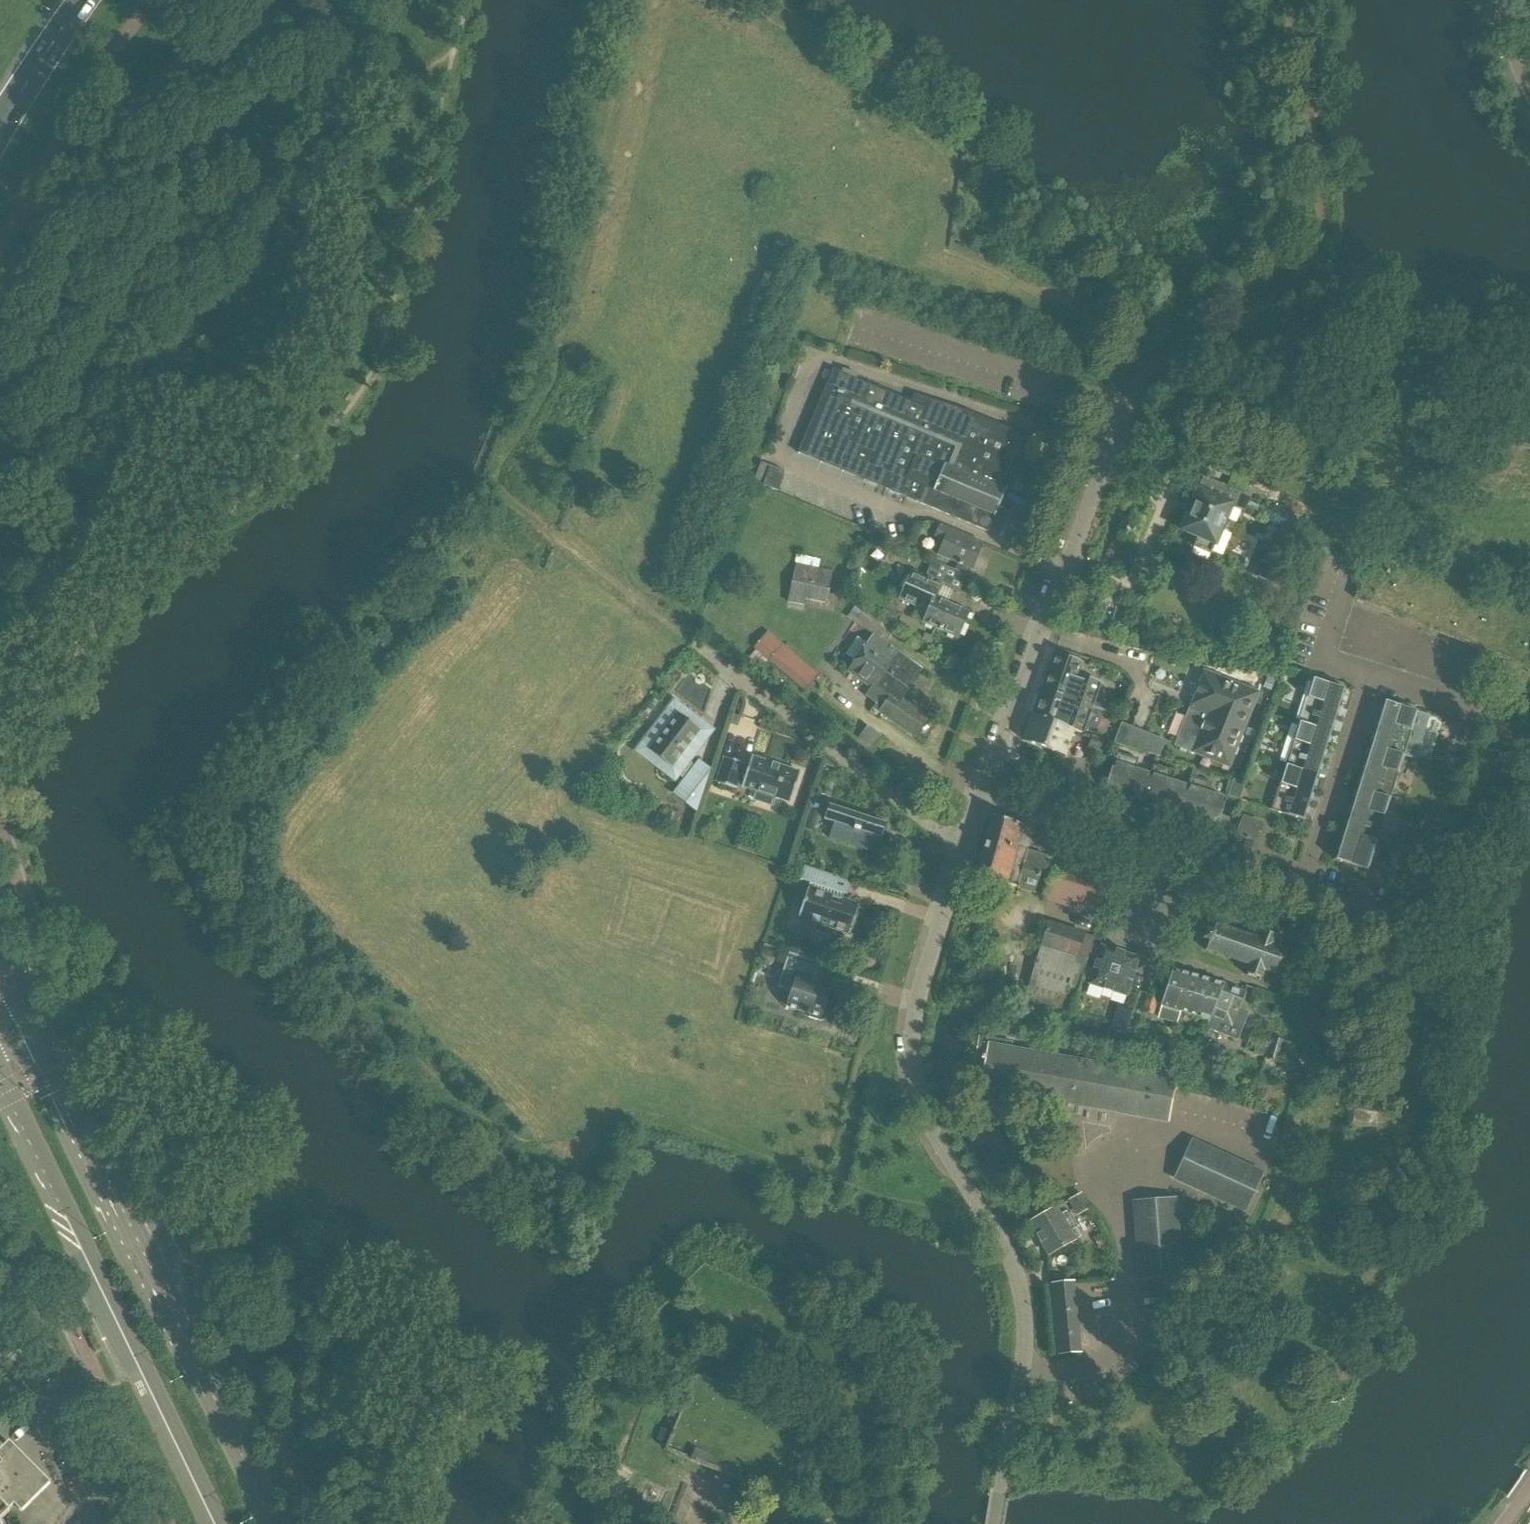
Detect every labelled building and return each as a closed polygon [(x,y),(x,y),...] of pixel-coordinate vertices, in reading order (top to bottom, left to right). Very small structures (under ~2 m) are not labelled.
[(885,489),(987,531),(994,516),(998,506),(1002,508),(1005,501),(1001,499),(1005,489),(1004,489),(1026,437),(966,412),(961,423),(833,370),(823,394),(798,453),(800,454),(800,453),(820,462),(821,463),(822,462),(842,471),(843,472),(843,471),(863,480),(865,481),(865,480),(885,489)] [(19,384),(16,390),(16,391),(28,395),(30,388),(19,384)] [(763,485),(778,491),(784,475),(769,469),(763,485)] [(1237,476),(1232,487),(1248,494),(1252,483),(1237,476)] [(1198,536),(1194,547),(1212,554),(1231,505),(1244,510),(1249,499),(1209,482),(1204,494),(1199,492),(1200,490),(1199,490),(1198,492),(1192,490),(1186,503),(1192,506),(1182,531),(1183,531),(1183,530),(1198,536)] [(1263,514),(1268,521),(1266,523),(1269,525),(1264,530),(1268,533),(1273,535),(1279,537),(1284,537),(1289,537),(1295,536),(1292,529),(1295,528),(1297,527),(1298,526),(1298,524),(1297,522),(1297,520),(1296,517),(1295,515),(1292,512),(1288,509),(1285,507),(1281,506),(1276,506),(1272,506),(1268,507),(1264,509),(1249,503),(1247,508),(1263,514)] [(929,551),(940,555),(939,556),(972,570),(973,567),(978,569),(983,558),(978,556),(983,543),(951,530),(950,530),(939,526),(929,551)] [(944,566),(932,561),(924,580),(910,574),(899,599),(927,612),(923,623),(958,638),(969,612),(935,598),(941,583),(958,591),(965,575),(944,566)] [(1354,598),(1428,628),(1443,592),(1369,562),(1354,598)] [(787,602),(804,605),(806,599),(826,603),(832,572),(796,563),(787,602)] [(756,648),(769,660),(770,659),(806,690),(815,681),(820,685),(824,680),(782,644),(770,633),(756,648)] [(874,708),(888,717),(901,700),(922,669),(874,635),(847,671),(873,690),(869,696),(876,702),(875,703),(876,704),(874,708)] [(1054,654),(1042,686),(1092,704),(1100,684),(1078,676),(1082,664),(1054,654)] [(1204,671),(1191,705),(1245,726),(1261,686),(1233,675),(1230,682),(1204,671)] [(1277,677),(1268,674),(1263,688),(1271,691),(1277,677)] [(1312,679),(1298,723),(1331,734),(1345,691),(1346,691),(1346,690),(1312,679)] [(1042,686),(1032,715),(1072,729),(1072,730),(1081,733),(1085,721),(1088,713),(1092,704),(1042,686)] [(650,732),(658,739),(650,749),(668,762),(661,770),(675,781),(678,776),(683,780),(672,794),(697,813),(711,769),(710,768),(709,769),(699,761),(698,759),(694,765),(690,762),(699,749),(697,747),(701,742),(695,737),(705,724),(692,714),(690,715),(686,712),(687,711),(674,700),(664,714),(666,715),(662,720),(660,719),(650,732)] [(901,700),(888,717),(916,737),(929,719),(917,711),(919,707),(911,702),(909,705),(901,700)] [(1383,703),(1370,746),(1403,756),(1417,712),(1382,701),(1382,703),(1383,703)] [(1245,726),(1191,705),(1175,746),(1229,767),(1245,726)] [(1072,729),(1032,715),(1023,741),(1063,755),(1072,731),(1081,734),(1081,733),(1072,730),(1072,729)] [(1298,723),(1284,767),(1318,777),(1331,734),(1298,723)] [(859,737),(872,747),(881,735),(867,725),(859,737)] [(1124,745),(1159,755),(1165,741),(1131,727),(1124,745)] [(1104,741),(1092,737),(1089,746),(1102,749),(1104,741)] [(1370,746),(1356,789),(1390,800),(1403,756),(1370,746)] [(1104,789),(1142,801),(1150,775),(1135,770),(1138,760),(1116,753),(1104,789)] [(735,789),(737,782),(742,784),(742,786),(757,791),(755,799),(772,805),(774,797),(790,802),(800,773),(751,757),(748,768),(743,766),(743,764),(725,758),(716,783),(735,789)] [(1142,801),(1180,813),(1188,787),(1187,787),(1172,782),(1175,772),(1153,764),(1150,775),(1142,801)] [(1318,777),(1284,767),(1271,810),(1306,821),(1306,819),(1305,819),(1318,777)] [(1188,787),(1180,813),(1217,825),(1226,799),(1209,794),(1212,783),(1190,776),(1187,787),(1188,787)] [(1227,795),(1237,799),(1240,791),(1230,787),(1227,795)] [(1356,789),(1343,832),(1376,843),(1390,800),(1356,789)] [(812,799),(803,829),(814,833),(824,803),(812,799)] [(823,820),(834,823),(829,838),(867,850),(872,835),(881,838),(886,823),(828,804),(823,820)] [(1017,849),(1026,851),(1033,828),(993,817),(977,876),(989,879),(986,890),(1002,894),(1005,884),(1015,887),(1021,869),(1012,866),(1017,849)] [(1248,840),(1244,850),(1255,855),(1265,829),(1261,828),(1262,825),(1242,818),(1236,834),(1246,838),(1245,839),(1248,840)] [(1213,837),(1223,841),(1227,831),(1217,827),(1213,837)] [(1376,843),(1343,832),(1335,858),(1333,858),(1333,859),(1368,870),(1376,843)] [(1045,857),(1026,851),(1017,849),(1012,866),(1021,869),(1039,875),(1045,857)] [(1057,857),(1044,899),(1085,912),(1098,916),(1111,874),(1057,857)] [(798,918),(849,935),(851,929),(853,930),(856,920),(854,920),(859,905),(843,900),(845,894),(846,895),(851,881),(804,866),(800,880),(809,883),(798,918)] [(1034,892),(1039,875),(1021,869),(1015,887),(1034,892)] [(1087,959),(1092,943),(1094,938),(1085,935),(1083,935),(1084,935),(1048,923),(1048,924),(1047,924),(1041,945),(1087,959)] [(1282,947),(1281,948),(1272,945),(1275,937),(1276,935),(1275,934),(1273,935),(1264,931),(1264,930),(1262,930),(1262,932),(1260,941),(1250,937),(1251,936),(1249,935),(1248,937),(1239,933),(1239,931),(1237,931),(1237,932),(1228,929),(1228,928),(1226,927),(1226,929),(1216,925),(1215,923),(1213,924),(1214,926),(1212,932),(1206,930),(1203,940),(1209,942),(1206,948),(1205,949),(1205,950),(1207,949),(1217,953),(1217,954),(1218,955),(1219,953),(1228,957),(1228,958),(1230,959),(1230,957),(1239,961),(1239,962),(1241,963),(1241,961),(1251,965),(1248,973),(1246,974),(1247,976),(1249,975),(1258,978),(1259,980),(1261,979),(1260,978),(1264,969),(1273,973),(1273,974),(1275,974),(1275,972),(1283,969),(1284,970),(1285,969),(1284,967),(1287,959),(1288,959),(1288,957),(1286,957),(1283,950),(1284,948),(1282,947)] [(1139,958),(1101,946),(1088,984),(1127,996),(1139,958)] [(777,988),(784,990),(791,992),(786,1006),(807,1013),(806,1014),(809,1015),(808,1017),(820,1021),(821,1021),(823,1021),(824,1021),(825,1020),(826,1019),(826,1017),(827,1016),(831,1003),(830,1002),(826,1001),(831,987),(813,981),(820,962),(788,952),(777,988)] [(1168,983),(1167,988),(1195,995),(1200,977),(1173,969),(1168,983)] [(1205,1028),(1216,1032),(1221,1021),(1242,1029),(1249,1012),(1238,1008),(1244,993),(1237,990),(1223,984),(1200,977),(1195,995),(1189,1015),(1208,1020),(1205,1028)] [(1181,1012),(1189,1015),(1195,995),(1167,988),(1162,1006),(1162,1007),(1159,1017),(1177,1023),(1181,1012)] [(1149,990),(1143,1011),(1153,1014),(1160,993),(1150,990),(1149,990)] [(1140,1019),(1137,1028),(1147,1031),(1150,1022),(1140,1019)] [(1248,1043),(1268,1048),(1271,1038),(1251,1032),(1248,1043)] [(981,1088),(1085,1106),(1167,1121),(1174,1078),(1010,1048),(1011,1043),(979,1037),(976,1057),(981,1057),(981,1059),(987,1060),(981,1088)] [(1265,1058),(1277,1062),(1283,1040),(1271,1037),(1265,1058)] [(1346,1127),(1377,1130),(1380,1106),(1349,1103),(1346,1127)] [(1194,1143),(1186,1183),(1244,1209),(1260,1173),(1194,1143)] [(1081,1194),(1080,1195),(1070,1200),(1078,1214),(1089,1208),(1081,1194)] [(1135,1204),(1140,1277),(1180,1274),(1175,1211),(1135,1204)] [(1029,1223),(1030,1223),(1047,1255),(1075,1240),(1068,1228),(1074,1225),(1066,1211),(1061,1215),(1057,1208),(1029,1223)] [(1073,1283),(1052,1285),(1058,1354),(1080,1352),(1073,1283)] [(9,1512),(9,1511),(14,1505),(21,1512),(50,1484),(9,1443),(3,1448),(0,1446),(0,1521),(9,1512)]
